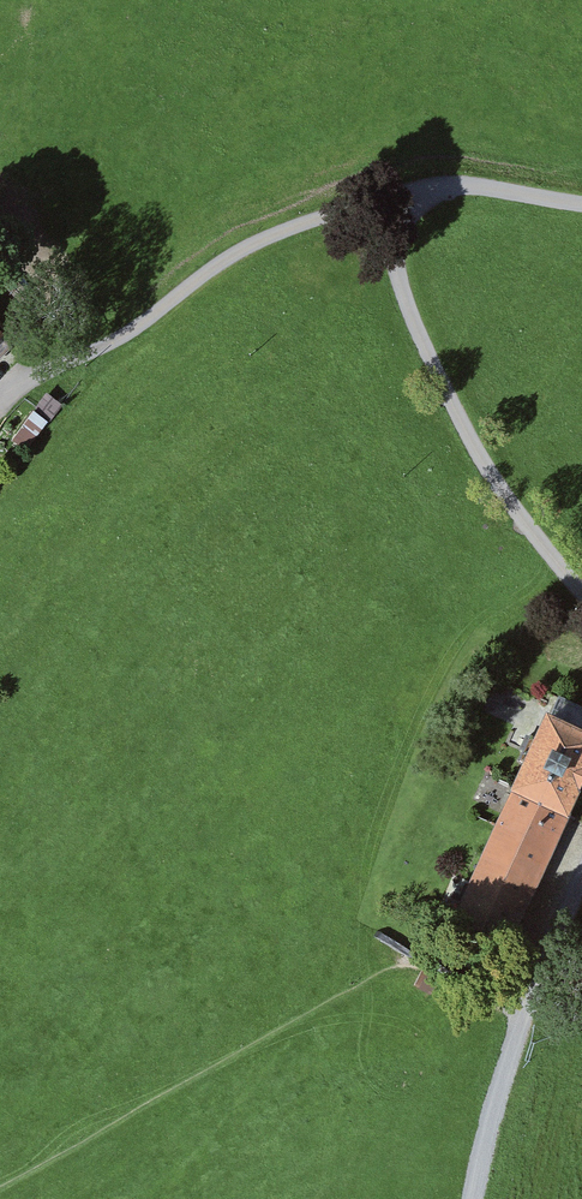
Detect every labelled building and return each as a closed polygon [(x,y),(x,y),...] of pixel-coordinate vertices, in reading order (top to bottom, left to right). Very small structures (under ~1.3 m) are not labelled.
[(16,441),(28,450),(48,424),(35,415),(16,441)] [(545,728),(510,803),(566,829),(569,830),(581,802),(581,745),(545,728)] [(452,925),(508,952),(566,829),(510,803),(452,925)]
